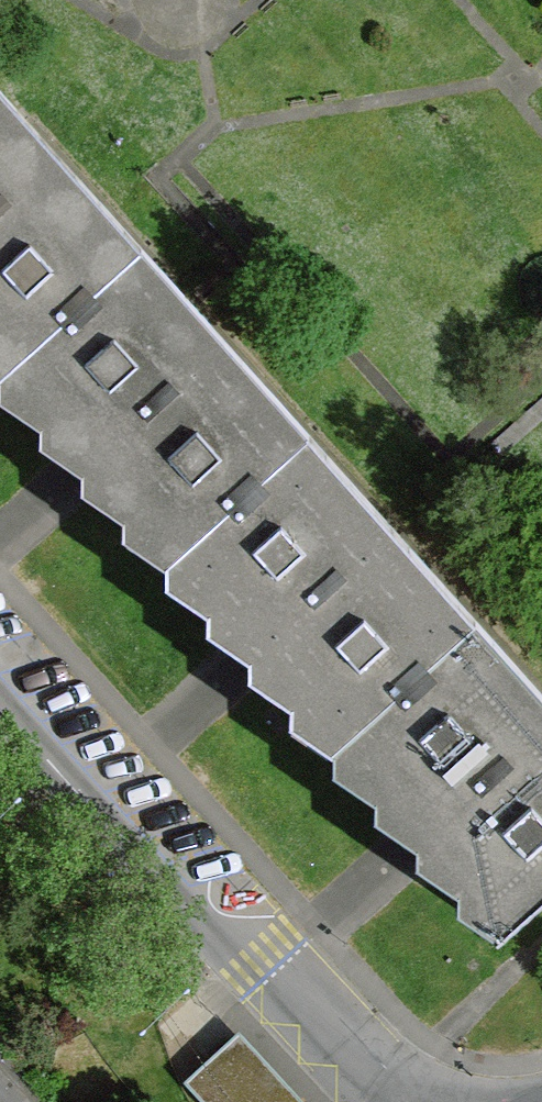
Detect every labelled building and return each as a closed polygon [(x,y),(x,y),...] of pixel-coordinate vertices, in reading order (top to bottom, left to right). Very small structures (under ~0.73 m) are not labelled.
[(0,87),(0,209),(61,156),(0,87)] [(61,156),(0,209),(0,357),(10,369),(145,249),(61,156)] [(228,344),(145,249),(10,369),(95,463),(228,344)] [(311,436),(228,344),(95,463),(177,557),(311,436)] [(393,529),(311,436),(177,557),(257,648),(393,529)] [(477,621),(393,529),(257,648),(343,739),(477,621)] [(477,621),(343,739),(426,834),(541,730),(541,695),(477,621)] [(426,834),(511,930),(541,902),(541,730),(426,834)] [(239,1041),(192,1086),(207,1101),(296,1101),(239,1041)]
